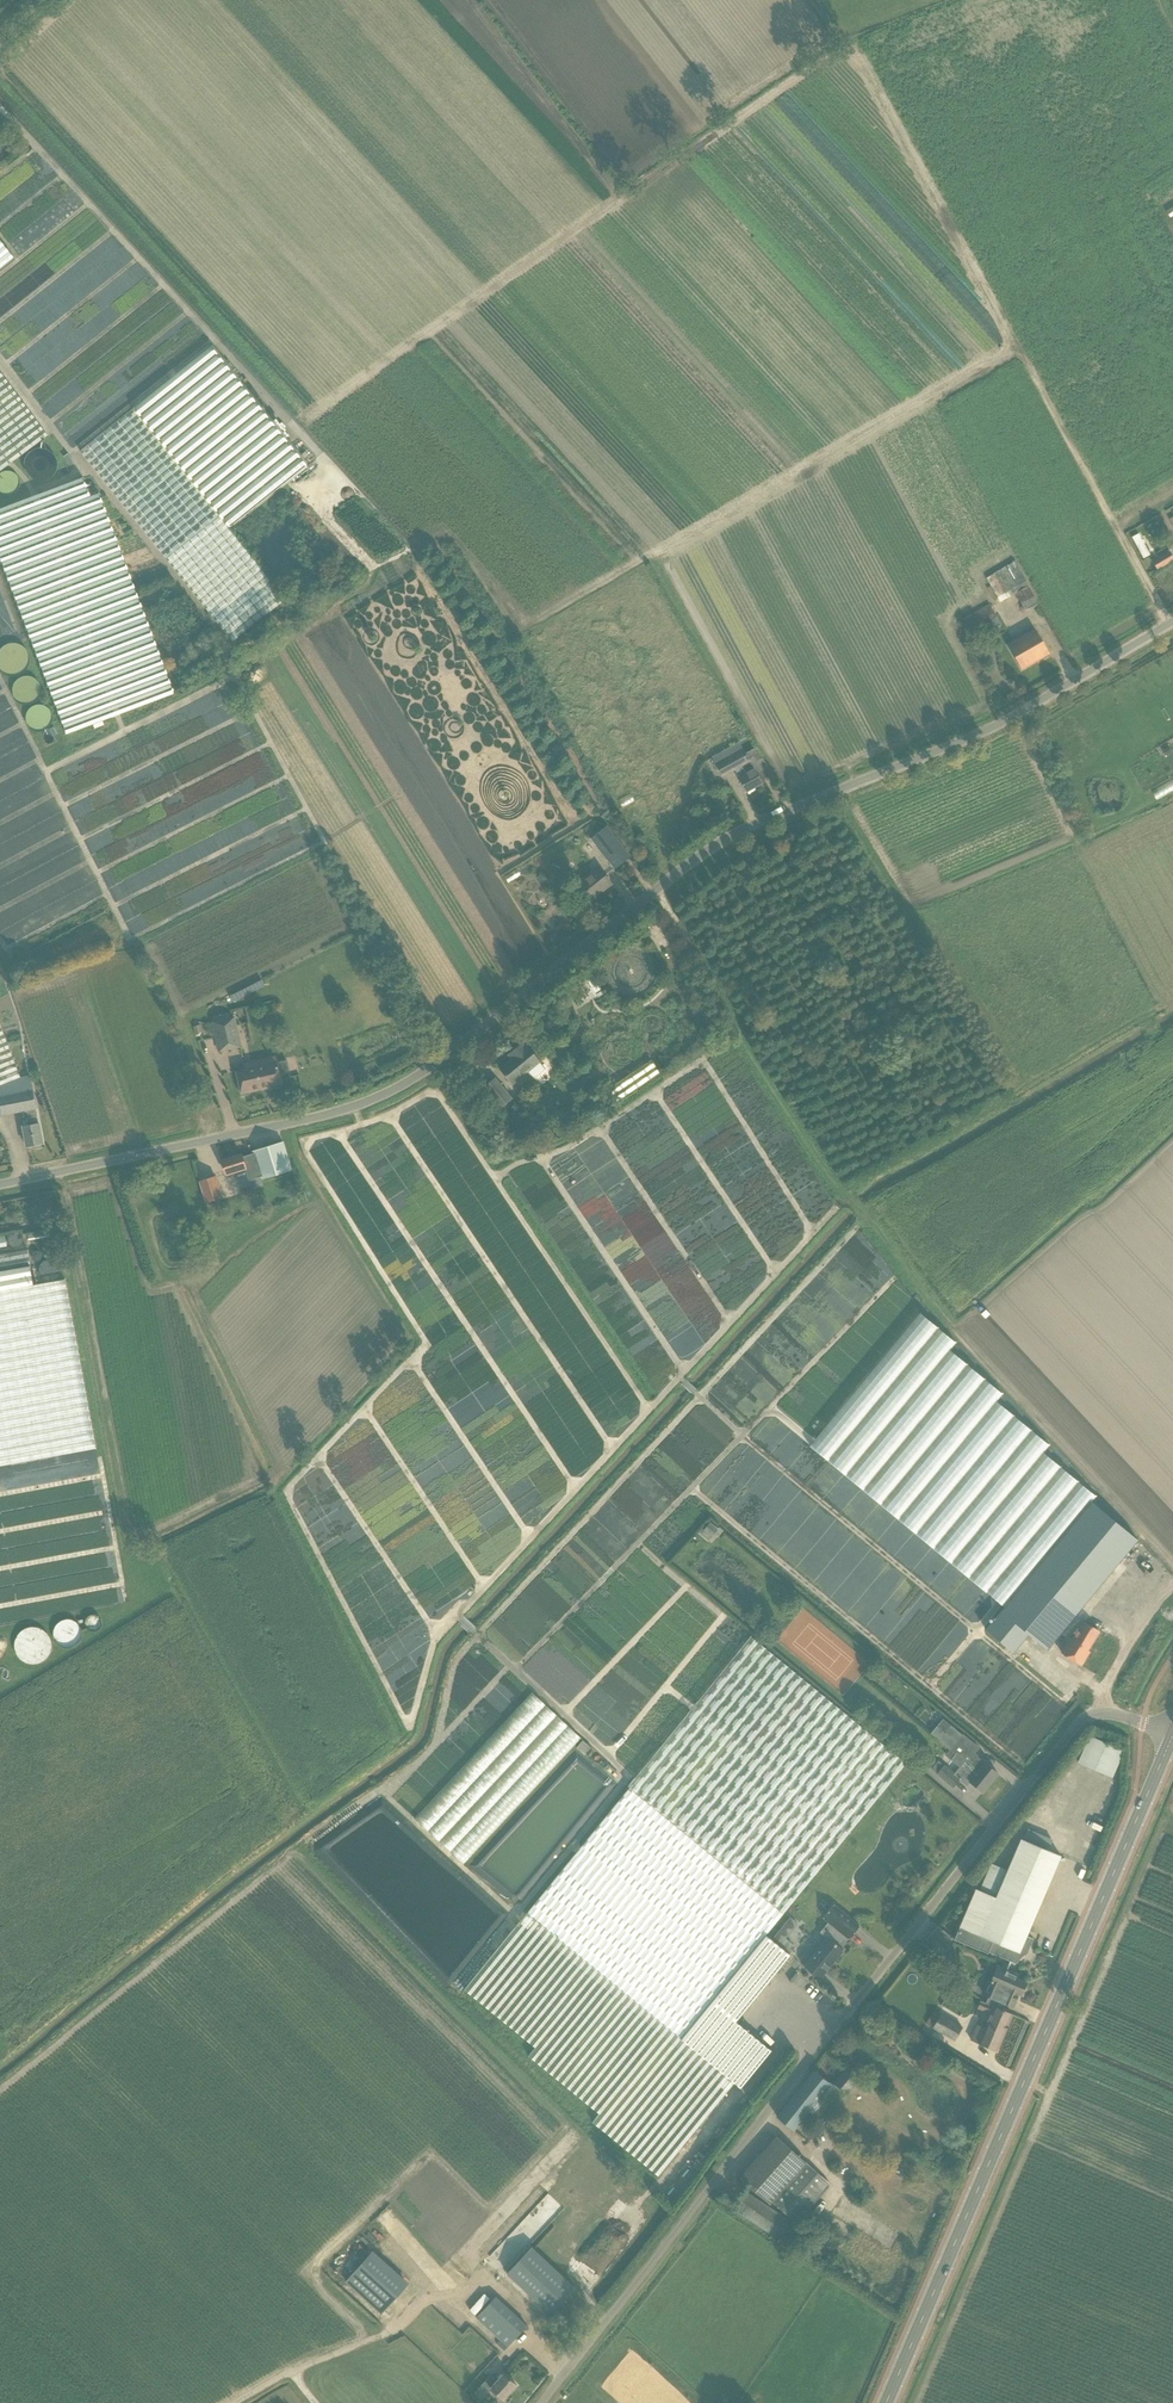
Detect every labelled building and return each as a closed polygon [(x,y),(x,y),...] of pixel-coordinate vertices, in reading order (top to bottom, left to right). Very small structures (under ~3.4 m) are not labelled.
[(14,258),(0,240),(0,269),(14,258)] [(229,528),(306,465),(210,345),(80,451),(232,641),(285,599),(229,528)] [(47,435),(0,372),(0,471),(47,435)] [(68,454),(64,457),(69,464),(73,461),(68,454)] [(83,478),(0,509),(0,556),(67,734),(175,693),(99,493),(90,497),(83,478)] [(272,499),(270,510),(279,511),(280,500),(272,499)] [(1132,536),(1143,557),(1149,554),(1138,533),(1132,536)] [(999,602),(1015,594),(1024,610),(1038,602),(1008,551),(980,567),(999,602)] [(1169,552),(1152,561),(1156,569),(1172,559),(1172,558),(1169,552)] [(989,604),(958,621),(966,634),(996,617),(989,604)] [(1007,644),(1016,660),(1022,670),(1049,654),(1044,644),(1035,628),(1007,644)] [(722,776),(731,772),(735,770),(739,778),(741,781),(746,792),(762,783),(756,773),(755,770),(754,770),(750,761),(739,741),(711,757),(722,776)] [(1169,747),(1163,751),(1166,756),(1172,753),(1169,747)] [(591,839),(607,859),(615,869),(631,856),(607,826),(591,839)] [(577,884),(583,891),(590,900),(598,894),(598,893),(602,889),(603,890),(611,884),(604,874),(597,866),(592,871),(593,872),(577,884)] [(0,918),(0,921),(6,943),(17,940),(10,915),(0,918)] [(600,979),(593,982),(600,995),(606,992),(600,979)] [(278,1014),(287,1014),(287,1006),(278,1006),(278,1014)] [(241,1046),(233,1017),(212,1022),(219,1051),(241,1046)] [(199,1024),(193,1026),(195,1033),(201,1031),(199,1024)] [(23,1111),(24,1119),(27,1118),(28,1125),(23,1126),(27,1147),(43,1144),(30,1076),(20,1077),(0,1025),(0,1116),(23,1111)] [(512,1083),(527,1071),(534,1079),(545,1069),(538,1062),(540,1060),(535,1055),(527,1046),(526,1047),(523,1043),(515,1050),(518,1053),(500,1068),(512,1083)] [(547,1062),(551,1071),(557,1068),(552,1059),(547,1062)] [(659,1073),(651,1061),(610,1089),(618,1101),(659,1073)] [(281,1083),(278,1071),(277,1063),(236,1072),(239,1082),(241,1094),(262,1089),(262,1087),(281,1083)] [(499,1109),(511,1099),(495,1078),(483,1088),(499,1109)] [(283,1141),(253,1151),(254,1154),(261,1176),(260,1177),(261,1180),(292,1170),(283,1141)] [(237,1156),(222,1160),(226,1172),(227,1175),(237,1171),(245,1169),(249,1180),(260,1177),(261,1176),(254,1154),(242,1157),(242,1154),(237,1156)] [(200,1181),(203,1193),(206,1202),(222,1197),(219,1188),(216,1176),(200,1181)] [(245,1214),(242,1202),(230,1205),(233,1217),(245,1214)] [(96,1448),(65,1279),(33,1284),(30,1266),(0,1271),(0,1466),(96,1448)] [(920,1313),(810,1446),(1004,1607),(1095,1496),(1096,1496),(1043,1452),(1049,1445),(996,1401),(1002,1394),(950,1350),(956,1342),(920,1313)] [(1092,1502),(986,1630),(1013,1652),(1029,1633),(1048,1649),(1138,1541),(1092,1502)] [(702,1528),(698,1533),(708,1541),(714,1533),(717,1536),(722,1530),(718,1527),(717,1529),(709,1522),(704,1529),(702,1528)] [(785,1601),(781,1606),(788,1611),(791,1606),(785,1601)] [(1084,1621),(1072,1639),(1070,1638),(1061,1652),(1081,1665),(1089,1651),(1087,1650),(1099,1631),(1084,1621)] [(751,1636),(628,1785),(631,1787),(465,1989),(535,2047),(529,2055),(599,2113),(592,2122),(658,2175),(734,2082),(740,2087),(771,2050),(736,2021),(741,2014),(790,1955),(786,1952),(771,1939),(766,1935),(784,1913),(906,1764),(751,1636)] [(881,1666),(874,1675),(881,1680),(888,1672),(881,1666)] [(963,1734),(962,1735),(950,1726),(940,1739),(939,1739),(957,1754),(956,1754),(970,1765),(970,1766),(977,1772),(978,1771),(991,1782),(998,1773),(989,1766),(984,1762),(973,1754),(979,1747),(963,1734)] [(1124,1751),(1089,1736),(1078,1763),(1114,1778),(1124,1751)] [(583,1740),(576,1747),(586,1755),(592,1747),(583,1740)] [(944,1765),(937,1774),(944,1779),(953,1787),(960,1779),(967,1785),(970,1782),(983,1792),(991,1782),(986,1778),(978,1771),(977,1772),(973,1768),(970,1766),(970,1765),(956,1754),(957,1754),(950,1749),(945,1755),(951,1761),(957,1765),(960,1768),(955,1774),(944,1765)] [(1021,1838),(1007,1870),(991,1863),(979,1890),(976,1889),(954,1939),(988,1953),(988,1952),(1015,1963),(1024,1955),(1022,1952),(1024,1948),(1029,1950),(1033,1939),(1027,1936),(1061,1855),(1021,1838)] [(828,1868),(822,1875),(832,1883),(838,1876),(828,1868)] [(828,1937),(804,1966),(820,1979),(844,1950),(838,1945),(846,1936),(849,1939),(859,1926),(834,1905),(823,1917),(835,1927),(828,1937)] [(789,1917),(771,1939),(786,1952),(793,1944),(785,1938),(797,1923),(789,1917)] [(938,1926),(924,1943),(935,1951),(942,1957),(950,1947),(945,1942),(950,1936),(940,1928),(938,1926)] [(1016,1974),(1005,1969),(1000,1967),(996,1965),(990,1980),(988,1979),(983,1993),(988,1996),(986,2003),(1002,2010),(1005,2003),(1014,2007),(1019,1994),(1021,1995),(1026,1982),(1015,1977),(1016,1974)] [(970,2039),(986,2046),(997,2050),(1013,2014),(1002,2010),(986,2003),(985,2003),(980,2001),(977,2008),(989,2014),(984,2027),(976,2024),(970,2039)] [(962,2027),(933,2010),(926,2023),(955,2040),(962,2027)] [(849,2066),(834,2083),(846,2094),(860,2077),(849,2066)] [(831,2084),(814,2070),(777,2116),(794,2130),(831,2084)] [(776,2136),(740,2177),(748,2185),(771,2204),(773,2201),(795,2221),(797,2222),(829,2186),(827,2184),(829,2182),(785,2144),(776,2136)] [(801,2228),(756,2199),(746,2192),(735,2210),(745,2216),(789,2246),(801,2228)] [(547,2200),(513,2242),(520,2247),(531,2233),(540,2240),(563,2212),(547,2200)] [(443,2211),(438,2216),(448,2225),(453,2220),(443,2211)] [(575,2288),(566,2279),(532,2247),(508,2274),(542,2306),(551,2314),(575,2288)] [(409,2283),(372,2250),(344,2281),(381,2314),(409,2283)] [(496,2298),(477,2320),(499,2340),(496,2344),(504,2351),(527,2326),(518,2318),(496,2298)] [(505,2399),(504,2399),(516,2386),(517,2385),(503,2373),(497,2381),(490,2375),(484,2382),(504,2400),(505,2399)]
